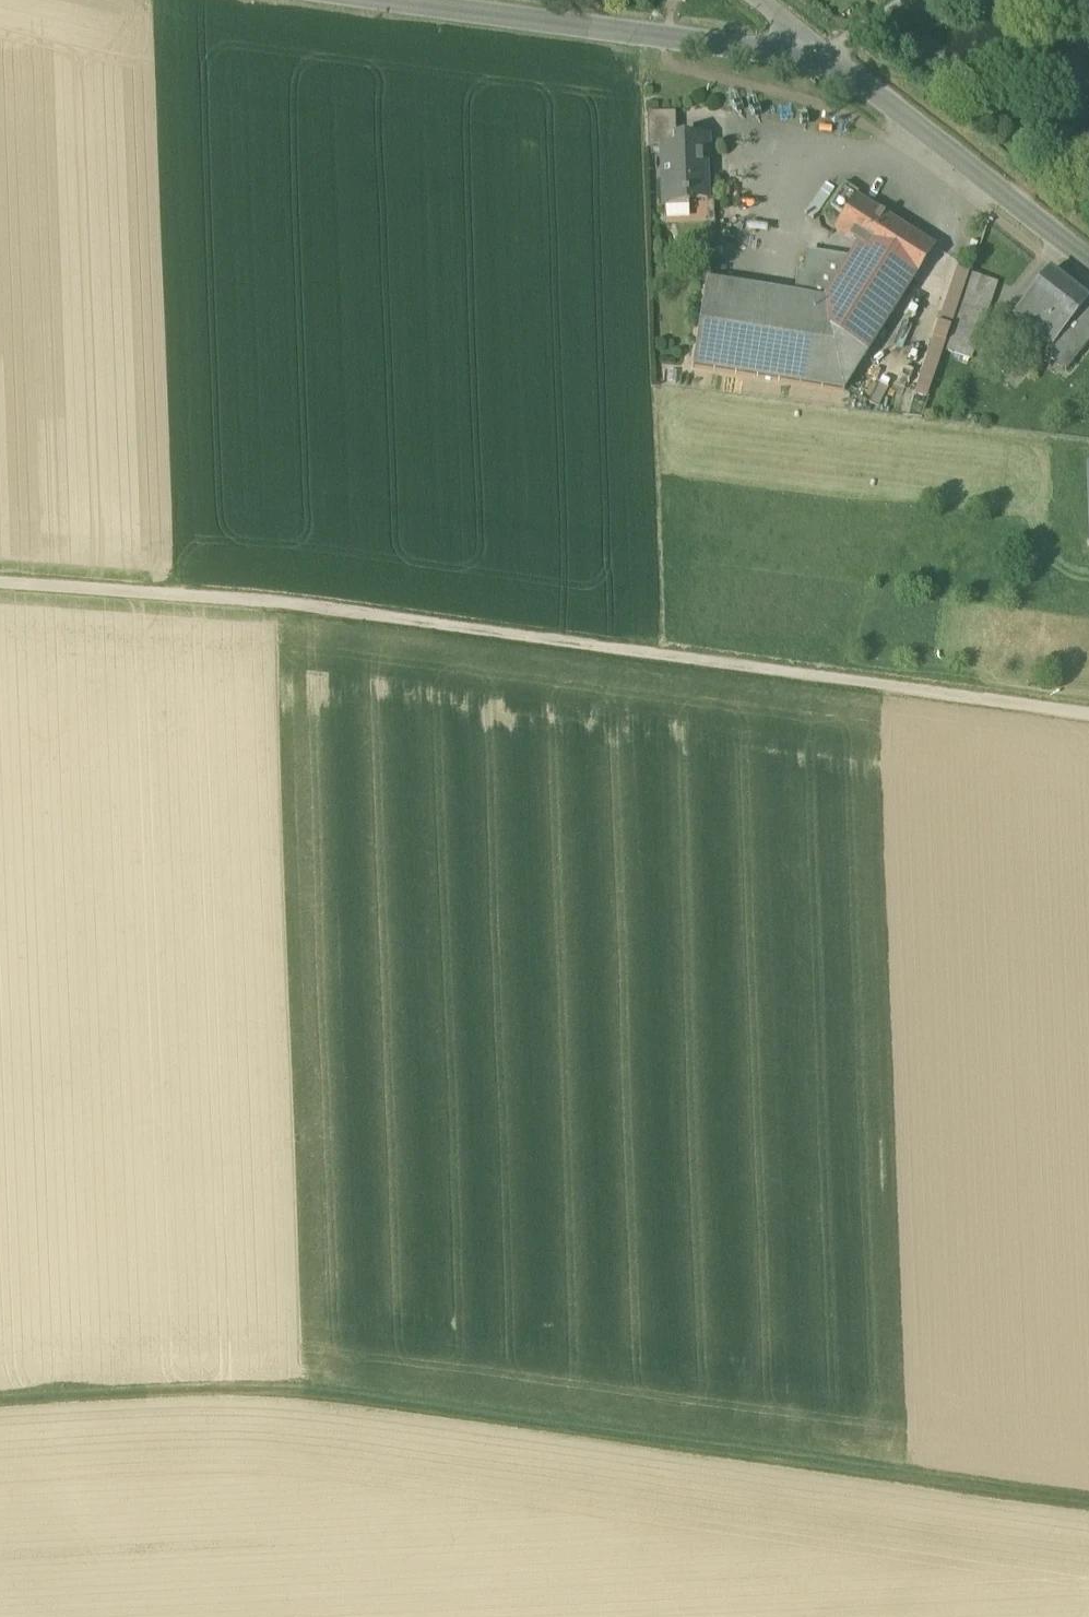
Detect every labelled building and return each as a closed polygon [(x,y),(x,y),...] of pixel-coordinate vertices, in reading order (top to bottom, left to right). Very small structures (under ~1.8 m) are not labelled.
[(647,115),(648,148),(662,147),(676,147),(675,140),(675,114),(647,115)] [(662,147),(663,205),(689,204),(689,199),(707,198),(705,156),(708,156),(708,138),(675,140),(676,147),(662,147)] [(829,208),(843,217),(855,198),(856,198),(860,193),(846,184),(829,208)] [(858,243),(870,250),(889,220),(856,198),(855,198),(843,217),(835,229),(858,243)] [(914,278),(917,280),(935,249),(889,220),(870,250),(914,278)] [(858,243),(850,257),(823,300),(811,320),(868,354),(914,278),(870,250),(858,243)] [(795,296),(823,300),(850,257),(821,252),(815,251),(814,258),(807,256),(804,272),(799,271),(795,296)] [(1070,366),(1088,342),(1088,302),(1050,271),(1014,316),(1029,327),(1038,335),(1051,345),(1048,348),(1070,366)] [(944,351),(970,359),(996,283),(970,275),(944,351)] [(846,391),(868,354),(811,320),(823,300),(795,296),(706,281),(692,368),(846,391)] [(1034,339),(1038,335),(1029,327),(1025,332),(1034,339)] [(1066,371),(1070,366),(1048,348),(1044,354),(1066,371)]
